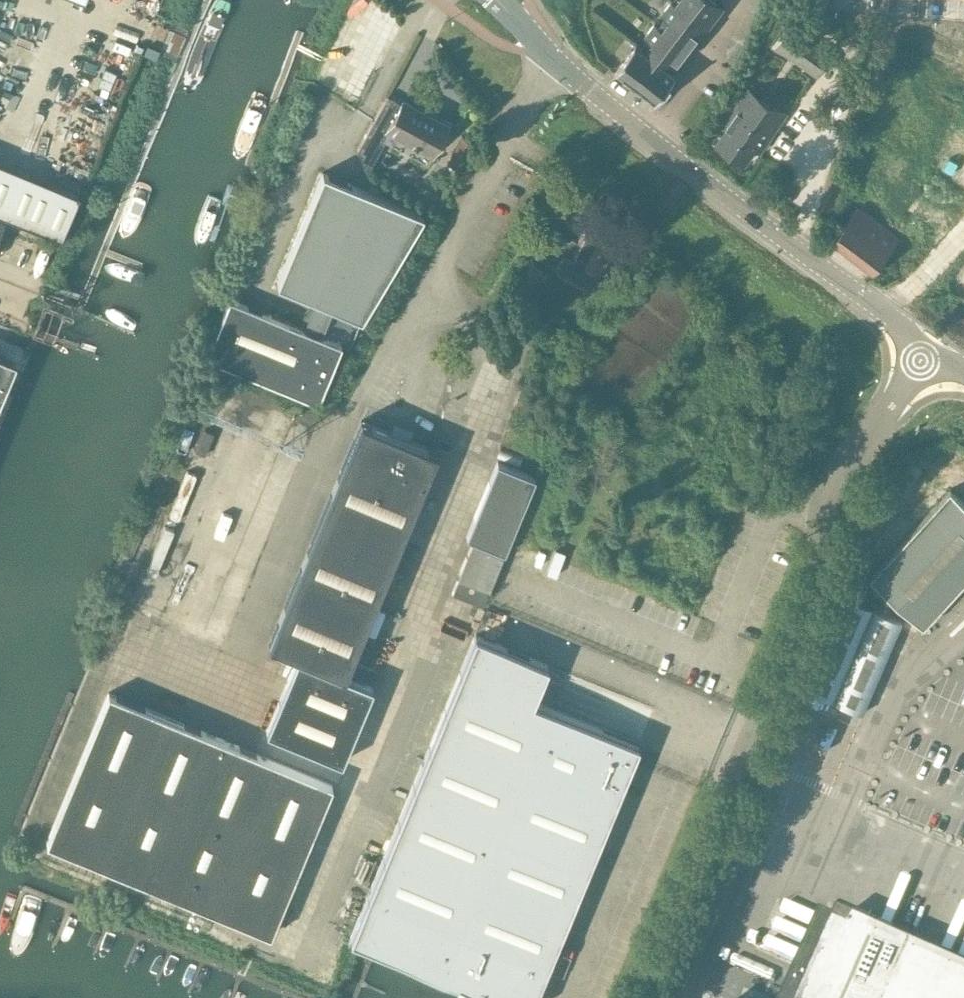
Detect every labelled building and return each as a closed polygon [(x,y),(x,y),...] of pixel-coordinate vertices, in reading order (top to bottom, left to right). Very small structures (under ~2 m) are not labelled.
[(615,71),(656,101),(677,73),(677,72),(675,71),(685,58),(683,56),(696,39),(698,40),(701,37),(709,26),(706,24),(712,16),(715,18),(725,3),(724,3),(720,0),(678,0),(676,2),(674,0),(671,0),(662,12),(670,18),(664,27),(655,21),(645,35),(654,41),(647,50),(636,42),(615,71)] [(792,26),(785,36),(797,43),(790,53),(817,73),(831,53),(792,26)] [(728,125),(717,140),(745,160),(756,145),(780,111),(752,91),(741,106),(736,103),(723,121),(728,125)] [(387,94),(358,148),(364,167),(366,168),(367,165),(388,127),(432,151),(447,124),(449,119),(405,95),(403,98),(401,102),(387,94)] [(61,237),(79,192),(0,160),(0,212),(61,237)] [(423,212),(323,171),(277,282),(315,298),(303,327),(229,297),(206,354),(318,400),(342,343),(322,335),(334,305),(361,317),(423,212)] [(858,206),(833,242),(873,272),(898,236),(858,206)] [(15,361),(0,355),(0,398),(15,361)] [(297,655),(266,729),(342,761),(373,686),(345,674),(437,450),(409,438),(412,430),(393,423),(390,431),(361,419),(269,643),(297,655)] [(535,477),(497,461),(466,536),(504,552),(535,477)] [(887,502),(917,515),(953,530),(963,505),(963,499),(931,484),(900,471),(887,502)] [(503,554),(472,541),(458,575),(489,588),(503,554)] [(832,786),(903,620),(845,595),(773,760),(832,786)] [(352,937),(354,938),(362,942),(457,981),(457,982),(497,997),(534,997),(560,936),(561,934),(640,743),(632,740),(573,716),(533,700),(548,663),(476,634),(461,671),(352,937)] [(370,679),(374,667),(359,661),(354,673),(370,679)] [(332,784),(108,691),(47,841),(270,933),(332,784)] [(838,921),(813,979),(807,976),(804,976),(800,976),(797,977),(794,979),(792,981),(790,984),(784,997),(963,997),(963,977),(838,921)]
